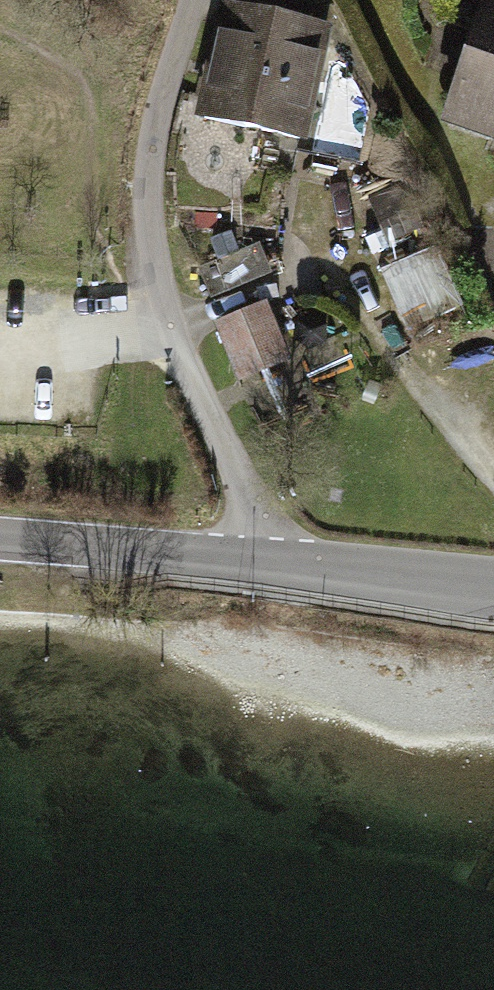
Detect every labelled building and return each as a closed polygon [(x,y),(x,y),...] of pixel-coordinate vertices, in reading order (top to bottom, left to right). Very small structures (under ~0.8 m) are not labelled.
[(483,2),(444,110),(493,128),(493,5),(483,2)] [(328,26),(226,3),(198,124),(300,148),(328,26)] [(198,265),(210,296),(273,272),(261,241),(198,265)] [(437,244),(381,267),(409,331),(465,308),(437,244)] [(269,303),(217,324),(242,385),(294,364),(269,303)]
